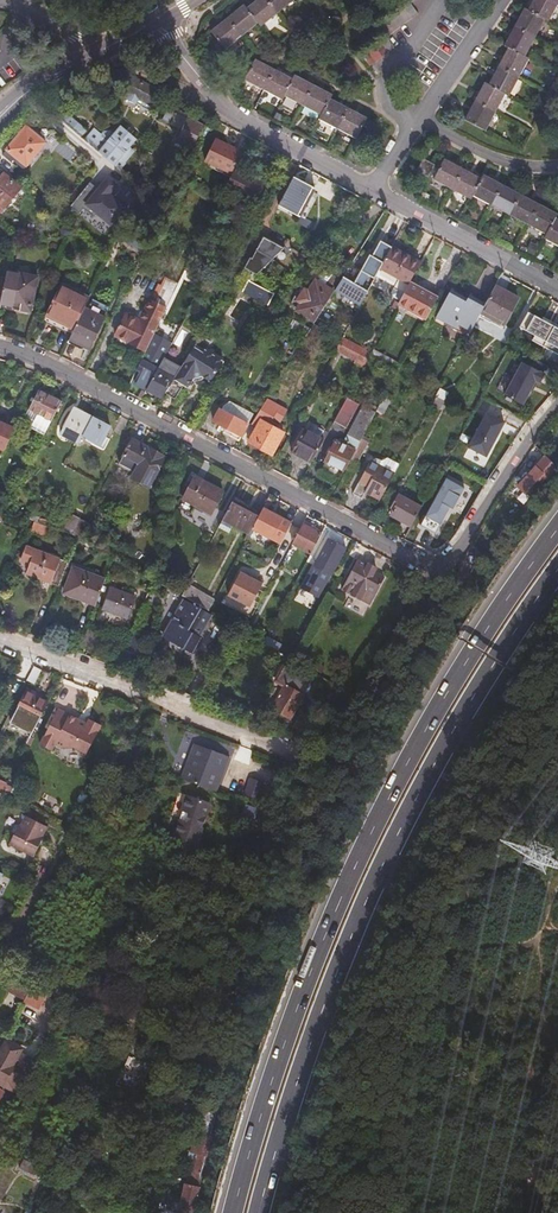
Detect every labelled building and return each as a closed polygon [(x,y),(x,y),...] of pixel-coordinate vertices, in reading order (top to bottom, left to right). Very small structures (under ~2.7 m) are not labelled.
[(291,0),(258,0),(245,10),(243,8),(209,35),(223,52),(257,26),(260,29),(293,2),(291,0)] [(406,3),(376,27),(384,38),(359,57),(367,69),(393,50),(386,39),(417,16),(410,5),(417,0),(404,0),(406,3)] [(507,49),(488,85),(485,84),(465,121),(486,133),(505,95),(509,96),(529,61),(525,57),(545,22),(548,24),(557,5),(557,0),(534,0),(528,13),(525,11),(505,47),(507,49)] [(52,1),(47,9),(56,14),(61,6),(52,1)] [(153,51),(142,45),(139,51),(150,56),(153,51)] [(319,121),(356,141),(366,120),(329,101),(332,96),(294,76),(291,82),(254,62),(244,83),(281,102),(283,98),(321,118),(319,121)] [(156,104),(163,91),(130,72),(122,87),(128,90),(126,96),(150,109),(153,104),(156,104)] [(59,106),(53,113),(79,135),(84,128),(59,106)] [(177,111),(168,107),(161,120),(171,125),(177,111)] [(182,130),(188,116),(179,112),(173,125),(182,130)] [(193,146),(204,124),(188,116),(182,130),(177,138),(193,146)] [(84,139),(119,169),(125,163),(124,161),(132,151),(129,149),(128,146),(135,138),(120,126),(113,133),(108,131),(104,132),(100,135),(93,129),(84,139)] [(23,169),(46,143),(27,127),(2,155),(10,162),(13,160),(23,169)] [(232,174),(242,152),(216,139),(205,160),(232,174)] [(434,167),(424,161),(418,172),(429,178),(434,167)] [(557,246),(557,220),(557,217),(557,215),(483,176),(481,180),(444,161),(434,181),(469,200),(472,195),(549,236),(546,240),(557,246)] [(257,205),(269,182),(237,167),(225,190),(257,205)] [(77,212),(82,206),(108,225),(123,205),(114,199),(122,187),(97,169),(70,207),(77,212)] [(18,187),(1,174),(0,175),(0,207),(18,187)] [(306,194),(310,187),(301,183),(302,180),(291,175),(275,206),(295,217),(295,215),(302,218),(312,198),(306,194)] [(361,213),(357,214),(344,220),(347,227),(347,229),(364,222),(361,213)] [(373,231),(381,234),(389,216),(381,213),(373,231)] [(118,237),(119,236),(123,229),(114,221),(108,227),(118,237)] [(76,234),(66,225),(62,230),(62,236),(67,235),(76,234)] [(111,252),(118,237),(108,227),(107,227),(97,239),(111,252)] [(145,248),(149,240),(123,227),(123,229),(119,236),(145,248)] [(242,268),(260,278),(278,245),(260,235),(242,268)] [(377,272),(390,247),(380,242),(372,258),(369,256),(353,285),(342,278),(335,291),(359,305),(366,292),(359,288),(367,275),(373,278),(377,272)] [(411,280),(420,264),(390,247),(377,272),(386,277),(390,269),(400,275),(397,282),(391,292),(401,297),(411,280)] [(390,269),(386,277),(397,282),(400,275),(390,269)] [(2,303),(1,307),(31,313),(39,279),(9,272),(7,281),(2,303)] [(230,286),(225,283),(213,277),(209,284),(226,294),(230,286)] [(147,347),(152,336),(174,292),(172,290),(176,282),(167,278),(162,286),(160,286),(152,301),(150,301),(139,322),(126,316),(115,337),(134,347),(137,342),(147,347)] [(314,323),(332,294),(308,278),(305,282),(301,282),(298,283),(288,298),(288,306),(314,323)] [(428,317),(440,296),(411,280),(401,297),(400,300),(428,317)] [(242,292),(267,307),(273,295),(247,281),(242,292)] [(519,296),(495,283),(486,301),(479,315),(492,322),(494,318),(504,323),(519,296)] [(61,284),(45,316),(59,323),(61,320),(75,327),(84,307),(89,298),(61,284)] [(445,319),(469,332),(479,315),(486,301),(470,293),(467,296),(452,288),(440,309),(448,313),(445,319)] [(72,332),(69,339),(89,349),(104,318),(84,307),(75,327),(73,330),(72,332)] [(438,315),(445,319),(448,313),(440,309),(438,315)] [(528,313),(520,329),(535,337),(533,342),(557,356),(557,330),(528,313)] [(45,316),(44,318),(72,332),(73,330),(75,327),(61,320),(59,323),(45,316)] [(287,329),(304,339),(309,331),(292,322),(287,329)] [(319,330),(312,326),(310,329),(309,331),(304,339),(314,346),(319,338),(316,335),(319,330)] [(179,346),(186,332),(181,329),(173,344),(179,346)] [(133,384),(145,391),(157,369),(148,364),(151,359),(150,358),(159,339),(152,336),(147,347),(144,352),(137,368),(140,370),(133,384)] [(341,337),(338,343),(359,354),(367,359),(370,354),(371,353),(341,337)] [(134,347),(144,352),(147,347),(137,342),(134,347)] [(223,361),(205,350),(203,353),(194,347),(181,368),(164,393),(175,400),(184,386),(187,388),(193,379),(202,377),(211,382),(223,361)] [(370,354),(399,371),(403,363),(374,347),(371,353),(370,354)] [(367,359),(359,354),(354,364),(362,368),(367,359)] [(145,391),(161,399),(164,393),(181,368),(163,358),(157,369),(145,391)] [(520,362),(502,395),(520,405),(533,382),(538,384),(543,375),(520,362)] [(43,434),(61,400),(40,388),(22,422),(43,434)] [(435,396),(444,401),(448,394),(439,389),(435,396)] [(439,410),(444,401),(435,396),(430,405),(439,410)] [(280,422),(287,410),(266,399),(254,420),(260,423),(250,443),(273,455),(285,433),(283,432),(277,428),(271,425),(274,419),(280,422)] [(389,402),(383,399),(376,411),(383,415),(389,402)] [(345,400),(333,423),(345,429),(358,406),(345,400)] [(224,406),(221,410),(247,424),(253,415),(230,402),(224,406)] [(362,409),(374,415),(376,411),(365,406),(362,409)] [(84,430),(91,416),(74,408),(60,434),(77,444),(82,434),(84,430)] [(238,440),(247,424),(221,410),(220,409),(213,421),(225,428),(223,432),(238,440)] [(323,465),(341,475),(348,462),(360,441),(374,415),(362,409),(350,432),(353,434),(351,437),(348,436),(342,445),(336,442),(323,465)] [(466,446),(483,456),(501,422),(484,413),(466,446)] [(18,419),(5,414),(2,418),(0,417),(0,458),(18,419)] [(92,417),(91,416),(84,430),(102,439),(100,444),(86,436),(85,441),(103,450),(109,439),(104,436),(109,426),(101,422),(92,417)] [(287,426),(280,422),(277,428),(283,432),(287,426)] [(503,435),(509,439),(513,433),(506,429),(503,435)] [(102,439),(84,430),(82,434),(86,436),(100,444),(102,439)] [(291,454),(310,465),(323,441),(303,431),(291,454)] [(148,488),(164,457),(132,439),(119,463),(132,471),(129,477),(148,488)] [(360,441),(348,462),(355,466),(367,445),(360,441)] [(379,500),(399,463),(386,457),(382,460),(373,456),(351,495),(360,500),(365,492),(379,500)] [(538,461),(512,489),(527,504),(554,477),(538,461)] [(210,512),(221,491),(193,477),(177,507),(190,514),(196,505),(210,512)] [(464,487),(446,478),(420,524),(435,533),(449,507),(452,509),(464,487)] [(387,514),(410,527),(421,507),(397,495),(387,514)] [(266,511),(273,498),(269,496),(258,515),(251,528),(271,539),(282,519),(266,511)] [(2,512),(9,500),(0,497),(0,511),(2,512)] [(248,535),(251,528),(258,515),(232,500),(217,528),(227,533),(231,526),(248,535)] [(30,511),(26,520),(32,523),(35,524),(40,514),(30,511)] [(70,536),(80,518),(69,512),(58,532),(70,536)] [(302,526),(307,516),(298,512),(283,540),(292,545),(302,526)] [(91,523),(80,518),(70,536),(77,538),(82,540),(91,523)] [(47,538),(50,529),(35,524),(32,523),(30,532),(47,538)] [(91,523),(82,540),(89,544),(98,527),(91,523)] [(309,554),(319,535),(302,526),(292,545),(309,554)] [(335,565),(344,548),(327,539),(318,556),(335,565)] [(26,577),(58,589),(66,566),(25,550),(20,565),(28,569),(26,577)] [(368,605),(383,579),(374,573),(376,569),(366,564),(366,565),(356,560),(341,589),(368,605)] [(63,596),(95,608),(104,582),(72,570),(63,596)] [(228,597),(250,609),(262,587),(263,584),(254,579),(253,582),(240,575),(228,597)] [(180,595),(207,610),(212,600),(190,587),(194,579),(190,577),(180,595)] [(126,619),(134,599),(109,589),(102,610),(126,619)] [(194,637),(205,616),(181,601),(161,636),(191,654),(199,640),(197,639),(194,637)] [(209,618),(205,616),(194,637),(197,639),(209,618)] [(87,628),(80,646),(94,652),(101,633),(87,628)] [(134,635),(140,637),(142,631),(137,629),(134,635)] [(143,638),(140,637),(134,635),(133,635),(127,651),(138,655),(143,638)] [(308,683),(309,680),(281,665),(272,679),(283,685),(270,708),(289,718),(303,692),(307,690),(310,686),(308,683)] [(33,686),(41,672),(32,668),(24,683),(33,686)] [(24,693),(38,699),(39,696),(27,689),(24,693)] [(37,725),(47,704),(38,699),(24,693),(11,720),(17,723),(20,717),(37,725)] [(86,725),(86,727),(78,723),(77,720),(58,710),(40,746),(51,752),(55,745),(63,749),(74,748),(86,754),(101,726),(89,720),(86,725)] [(34,732),(37,725),(20,717),(17,723),(34,732)] [(210,743),(208,749),(228,755),(229,749),(210,743)] [(227,761),(192,747),(179,782),(214,796),(227,761)] [(261,787),(249,782),(242,799),(255,804),(261,787)] [(202,822),(207,806),(184,799),(168,847),(191,854),(199,830),(196,829),(199,821),(202,822)] [(242,821),(253,826),(257,816),(246,812),(242,821)] [(8,845),(31,857),(37,845),(41,839),(39,838),(45,828),(26,818),(19,830),(13,828),(10,832),(13,835),(8,845)] [(37,845),(31,857),(34,858),(41,847),(37,845)] [(9,989),(23,996),(28,986),(10,977),(5,987),(9,989)] [(37,1003),(42,993),(28,986),(23,996),(37,1003)] [(22,1052),(19,1058),(15,1056),(19,1046),(3,1039),(0,1046),(0,1084),(3,1086),(4,1083),(14,1088),(24,1069),(22,1069),(24,1066),(26,1067),(31,1057),(22,1052)] [(9,1117),(5,1124),(12,1127),(15,1120),(9,1117)] [(35,1179),(40,1171),(22,1162),(18,1171),(35,1179)] [(196,1201),(204,1170),(199,1169),(194,1189),(185,1187),(182,1202),(182,1205),(172,1203),(170,1212),(194,1212),(196,1201)] [(31,1196),(28,1204),(34,1206),(37,1198),(31,1196)]
